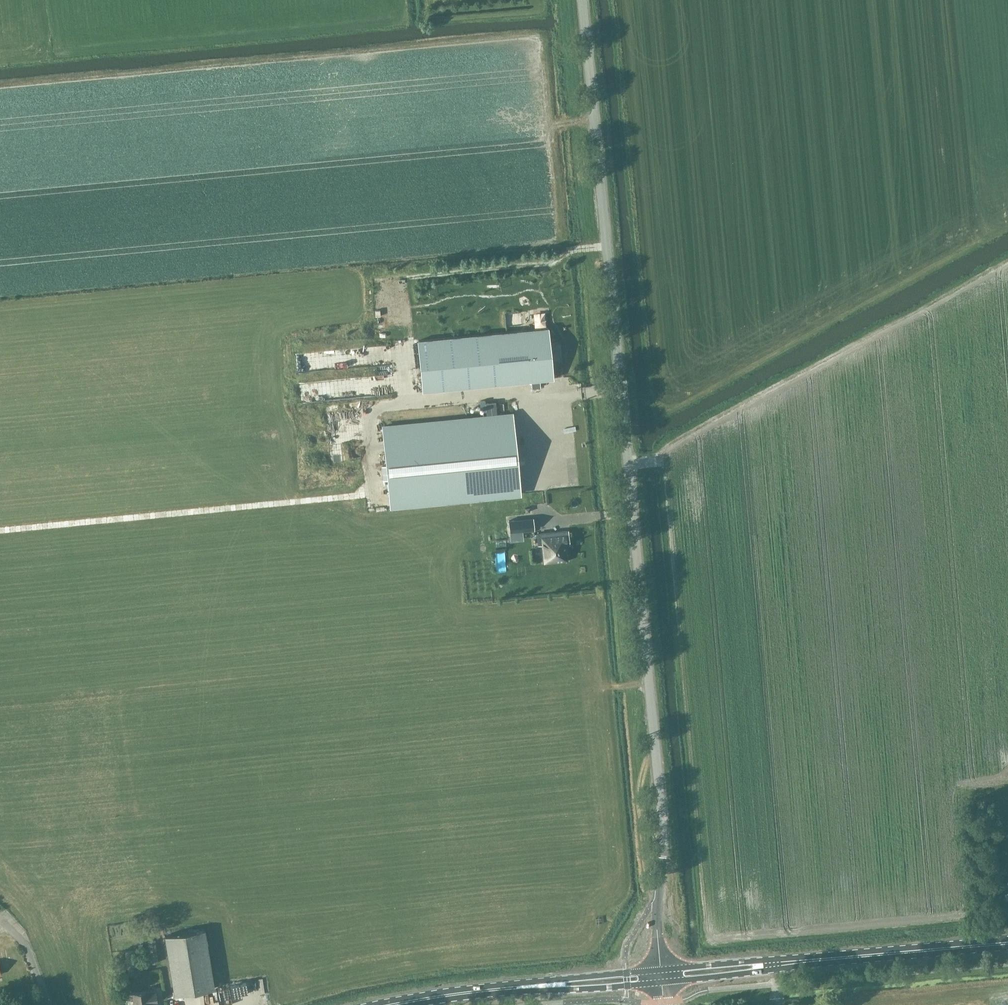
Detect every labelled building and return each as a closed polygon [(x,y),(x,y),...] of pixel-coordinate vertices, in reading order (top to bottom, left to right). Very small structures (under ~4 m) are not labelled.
[(423,391),(553,379),(548,328),(418,341),(423,391)] [(383,427),(390,506),(520,493),(513,415),(383,427)] [(522,519),(509,520),(510,532),(534,530),(533,524),(522,525),(522,519)] [(566,561),(565,554),(567,553),(566,544),(569,544),(568,530),(537,533),(537,534),(540,534),(543,563),(566,561)] [(205,929),(165,936),(175,995),(214,988),(205,929)] [(155,940),(148,941),(151,963),(158,962),(155,940)] [(134,1004),(151,1004),(150,1004),(158,1003),(156,990),(148,991),(148,990),(132,993),(134,1004)]
